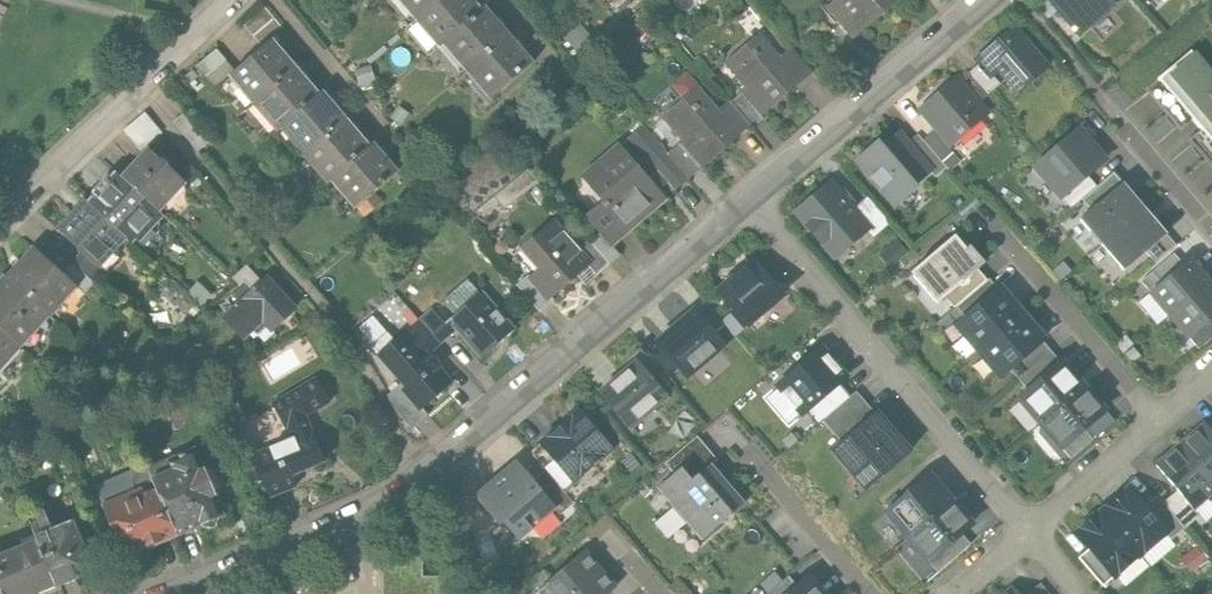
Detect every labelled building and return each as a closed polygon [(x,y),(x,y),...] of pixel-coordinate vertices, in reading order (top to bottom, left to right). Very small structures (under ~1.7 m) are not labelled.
[(417,19),(439,0),(400,0),(417,19)] [(474,0),(439,0),(417,19),(440,46),(443,44),(483,9),(474,0)] [(856,41),(905,0),(839,0),(840,1),(830,9),(856,41)] [(1080,36),(1113,7),(1107,0),(1048,0),(1080,36)] [(443,44),(468,72),(510,35),(486,7),(483,9),(443,44)] [(244,27),(263,49),(272,41),(285,31),(266,9),(244,27)] [(1055,75),(1017,30),(982,60),(997,78),(1008,69),(1030,96),(1055,75)] [(534,63),(510,35),(468,72),(492,100),(534,63)] [(782,60),(761,36),(728,65),(749,89),(743,93),(765,118),(813,75),(792,51),(782,60)] [(229,78),(252,105),(295,68),(272,41),(263,49),(236,72),(229,78)] [(1201,50),(1161,82),(1211,144),(1211,64),(1201,50)] [(215,90),(229,78),(236,72),(217,51),(196,69),(215,90)] [(318,95),(295,68),(252,105),(275,132),(280,128),(318,95)] [(957,79),(924,106),(955,144),(988,116),(957,79)] [(684,142),(680,146),(702,171),(751,128),(730,104),(720,112),(699,89),(670,114),(673,118),(667,123),(684,142)] [(280,128),(304,156),(346,120),(322,92),(318,95),(280,128)] [(143,153),(147,149),(163,135),(145,115),(125,133),(143,153)] [(370,148),(346,120),(304,156),(328,184),(330,181),(370,148)] [(660,174),(651,182),(660,192),(669,184),(677,192),(690,181),(668,156),(643,127),(629,139),(660,174)] [(1075,134),(1038,168),(1069,203),(1106,169),(1075,134)] [(898,135),(863,164),(900,208),(935,180),(908,147),(898,135)] [(921,137),(908,147),(935,180),(948,169),(921,137)] [(373,145),(370,148),(330,181),(355,210),(398,173),(373,145)] [(680,146),(668,156),(690,181),(702,171),(680,146)] [(590,222),(602,235),(614,250),(633,234),(669,202),(660,192),(651,182),(620,147),(585,177),(609,206),(590,222)] [(143,153),(120,179),(158,213),(185,183),(147,149),(143,153)] [(163,217),(158,213),(120,179),(114,174),(87,205),(125,239),(131,245),(135,240),(139,244),(163,217)] [(1089,201),(1099,213),(1128,188),(1118,176),(1089,201)] [(1086,225),(1106,249),(1149,212),(1128,188),(1099,213),(1086,225)] [(855,213),(837,191),(805,217),(843,264),(875,238),(855,213)] [(99,269),(125,239),(87,205),(81,201),(55,230),(82,254),(99,269)] [(870,201),(855,213),(875,238),(890,226),(870,201)] [(1174,240),(1149,212),(1106,249),(1131,277),(1174,240)] [(547,304),(591,266),(579,252),(555,225),(523,253),(540,272),(528,282),(547,304)] [(602,235),(591,245),(609,265),(620,256),(614,250),(602,235)] [(921,276),(946,304),(988,267),(963,239),(921,276)] [(590,243),(579,252),(591,266),(598,275),(609,265),(591,245),(590,243)] [(34,248),(7,279),(50,317),(52,318),(79,288),(64,275),(34,248)] [(82,254),(64,275),(79,288),(81,289),(99,269),(82,254)] [(1144,285),(1154,297),(1185,270),(1175,258),(1144,285)] [(754,265),(721,292),(753,331),(786,303),(754,265)] [(247,267),(232,280),(240,288),(231,296),(241,308),(265,286),(247,267)] [(1154,297),(1175,320),(1208,291),(1188,268),(1185,270),(1154,297)] [(50,317),(7,279),(5,277),(0,282),(0,329),(21,348),(22,349),(50,317)] [(241,308),(224,323),(245,345),(265,327),(274,337),(299,314),(270,281),(265,286),(241,308)] [(967,327),(992,355),(1033,318),(1008,290),(967,327)] [(1208,291),(1175,320),(1198,346),(1211,333),(1211,295),(1208,291)] [(383,302),(394,315),(404,306),(393,294),(383,302)] [(431,313),(420,323),(441,346),(458,331),(485,360),(516,332),(483,296),(446,329),(431,313)] [(699,314),(661,347),(692,383),(730,350),(699,314)] [(1058,346),(1033,318),(992,355),(1017,383),(1058,346)] [(428,357),(441,346),(420,323),(379,360),(403,387),(429,415),(458,389),(428,357)] [(21,348),(0,329),(0,371),(21,348)] [(825,351),(779,390),(805,420),(851,381),(825,351)] [(1024,400),(1049,430),(1093,393),(1068,364),(1024,400)] [(640,366),(601,397),(631,435),(670,404),(640,366)] [(232,380),(226,367),(211,373),(216,386),(232,380)] [(276,406),(290,428),(295,441),(254,459),(272,502),(298,491),(294,481),(327,467),(307,418),(330,404),(315,380),(276,406)] [(405,437),(429,415),(403,387),(389,399),(405,437)] [(1117,423),(1093,393),(1049,430),(1073,459),(1117,423)] [(882,414),(836,453),(869,493),(915,454),(882,414)] [(583,416),(544,447),(574,484),(613,454),(583,416)] [(1183,447),(1211,481),(1211,430),(1208,426),(1183,447)] [(664,465),(677,479),(687,471),(698,483),(715,468),(718,462),(696,436),(664,465)] [(1211,497),(1211,481),(1183,447),(1158,469),(1195,511),(1211,497)] [(519,459),(473,500),(516,550),(563,509),(519,459)] [(159,494),(179,539),(203,529),(204,532),(221,525),(213,505),(219,503),(206,474),(201,477),(194,462),(174,470),(177,476),(155,485),(159,494)] [(677,479),(660,493),(703,543),(746,505),(715,468),(698,483),(687,471),(677,479)] [(886,516),(910,543),(955,505),(931,478),(886,516)] [(1132,492),(1106,515),(1143,557),(1169,534),(1132,492)] [(144,493),(104,510),(121,549),(129,546),(136,561),(180,542),(179,539),(159,494),(147,500),(144,493)] [(978,533),(955,505),(910,543),(933,571),(978,533)] [(28,519),(37,542),(57,588),(95,572),(73,521),(51,530),(44,513),(28,519)] [(1117,579),(1143,557),(1106,515),(1080,537),(1117,579)] [(57,588),(37,542),(0,558),(0,593),(43,593),(57,588)] [(589,552),(551,583),(559,593),(614,593),(619,590),(589,552)] [(1027,593),(1051,593),(1039,579),(1024,591),(1027,593)] [(817,583),(804,593),(827,593),(817,583)]
